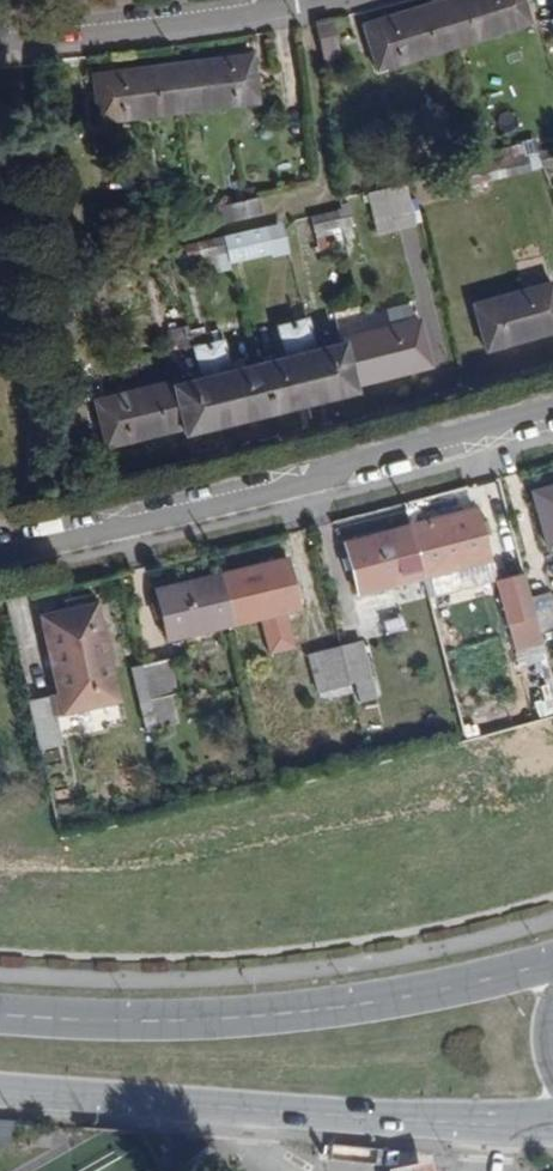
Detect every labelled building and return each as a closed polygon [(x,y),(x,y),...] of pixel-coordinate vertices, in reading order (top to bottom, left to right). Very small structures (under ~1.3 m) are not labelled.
[(438,1),(452,47),(528,24),(521,0),(441,0),(438,1)] [(452,47),(438,1),(363,23),(377,70),(452,47)] [(339,58),(330,18),(315,22),(324,62),(339,58)] [(250,54),(171,64),(177,111),(256,101),(250,54)] [(177,111),(171,64),(93,74),(98,121),(177,111)] [(499,148),(502,159),(504,159),(526,154),(524,143),(499,148)] [(538,151),(549,187),(552,186),(552,148),(538,151)] [(504,159),(502,159),(488,163),(464,168),(468,185),(481,182),(483,193),(511,187),(504,159)] [(373,234),(414,224),(405,188),(365,198),(373,234)] [(209,203),(209,209),(214,225),(259,213),(254,191),(209,203)] [(343,228),(351,226),(347,207),(331,211),(328,212),(333,230),(343,228)] [(194,242),(217,237),(214,225),(209,209),(190,213),(194,242)] [(333,230),(328,212),(311,216),(319,248),(336,244),(333,230)] [(194,242),(190,213),(160,220),(164,253),(169,251),(184,246),(194,242)] [(351,226),(343,228),(345,242),(359,238),(355,224),(351,226)] [(217,237),(194,242),(184,246),(188,261),(200,259),(203,273),(228,267),(222,236),(217,237)] [(56,279),(57,290),(66,288),(65,277),(56,279)] [(548,285),(471,308),(484,353),(552,332),(552,302),(548,285)] [(339,334),(355,329),(351,312),(335,317),(339,334)] [(292,322),(299,352),(312,349),(306,318),(292,322)] [(340,338),(341,341),(352,384),(428,365),(418,319),(340,338)] [(283,356),(299,352),(292,322),(276,326),(283,356)] [(171,350),(192,345),(189,331),(187,324),(166,329),(171,350)] [(200,328),(189,331),(192,345),(193,347),(208,343),(222,340),(220,329),(202,333),(200,328)] [(208,343),(216,373),(230,369),(222,340),(208,343)] [(312,349),(299,352),(311,402),(354,391),(352,384),(341,341),(312,349)] [(199,377),(216,373),(208,343),(193,347),(199,377)] [(283,356),(257,362),(270,412),(311,402),(299,352),(283,356)] [(270,412),(257,362),(230,369),(216,373),(228,423),(270,412)] [(199,377),(173,384),(184,428),(185,434),(228,423),(216,373),(199,377)] [(184,428),(173,384),(172,380),(94,400),(106,447),(184,428)] [(535,491),(551,546),(552,546),(552,486),(535,491)] [(409,525),(422,575),(487,558),(474,508),(409,525)] [(422,575),(409,525),(345,542),(359,592),(422,575)] [(221,572),(233,623),(260,617),(270,653),(294,646),(286,611),(298,608),(285,557),(221,572)] [(233,623),(221,572),(155,588),(167,639),(233,623)] [(549,591),(529,597),(538,633),(552,629),(552,609),(549,591)] [(391,597),(359,601),(364,637),(396,632),(391,597)] [(539,635),(538,633),(529,597),(510,602),(520,639),(539,635)] [(108,658),(95,603),(41,616),(57,693),(27,699),(39,749),(43,748),(55,745),(62,744),(56,717),(100,706),(90,662),(108,658)] [(375,697),(361,640),(339,645),(340,648),(349,683),(354,682),(359,701),(375,697)] [(323,652),(339,718),(356,715),(349,683),(340,648),(323,652)] [(175,693),(167,658),(141,664),(149,699),(175,693)] [(549,675),(533,677),(536,711),(552,709),(549,675)] [(66,798),(55,745),(43,748),(55,800),(66,798)] [(0,1120),(0,1143),(14,1144),(16,1121),(0,1120)]
